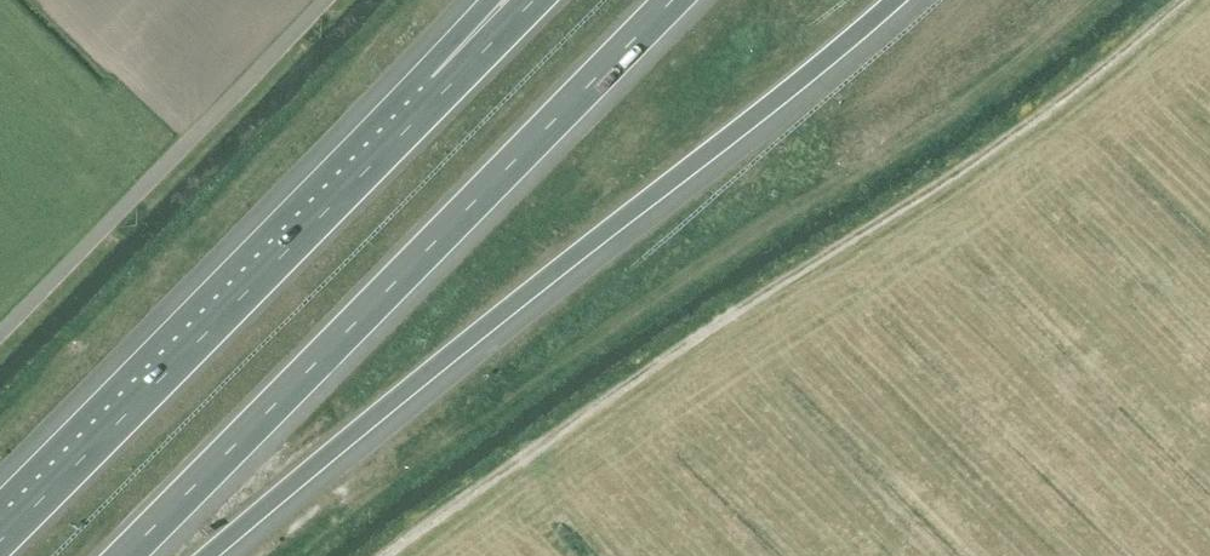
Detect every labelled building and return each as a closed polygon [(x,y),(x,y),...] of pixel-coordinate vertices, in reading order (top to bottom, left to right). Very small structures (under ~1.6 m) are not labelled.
[(767,13),(779,0),(752,0),(767,13)]
